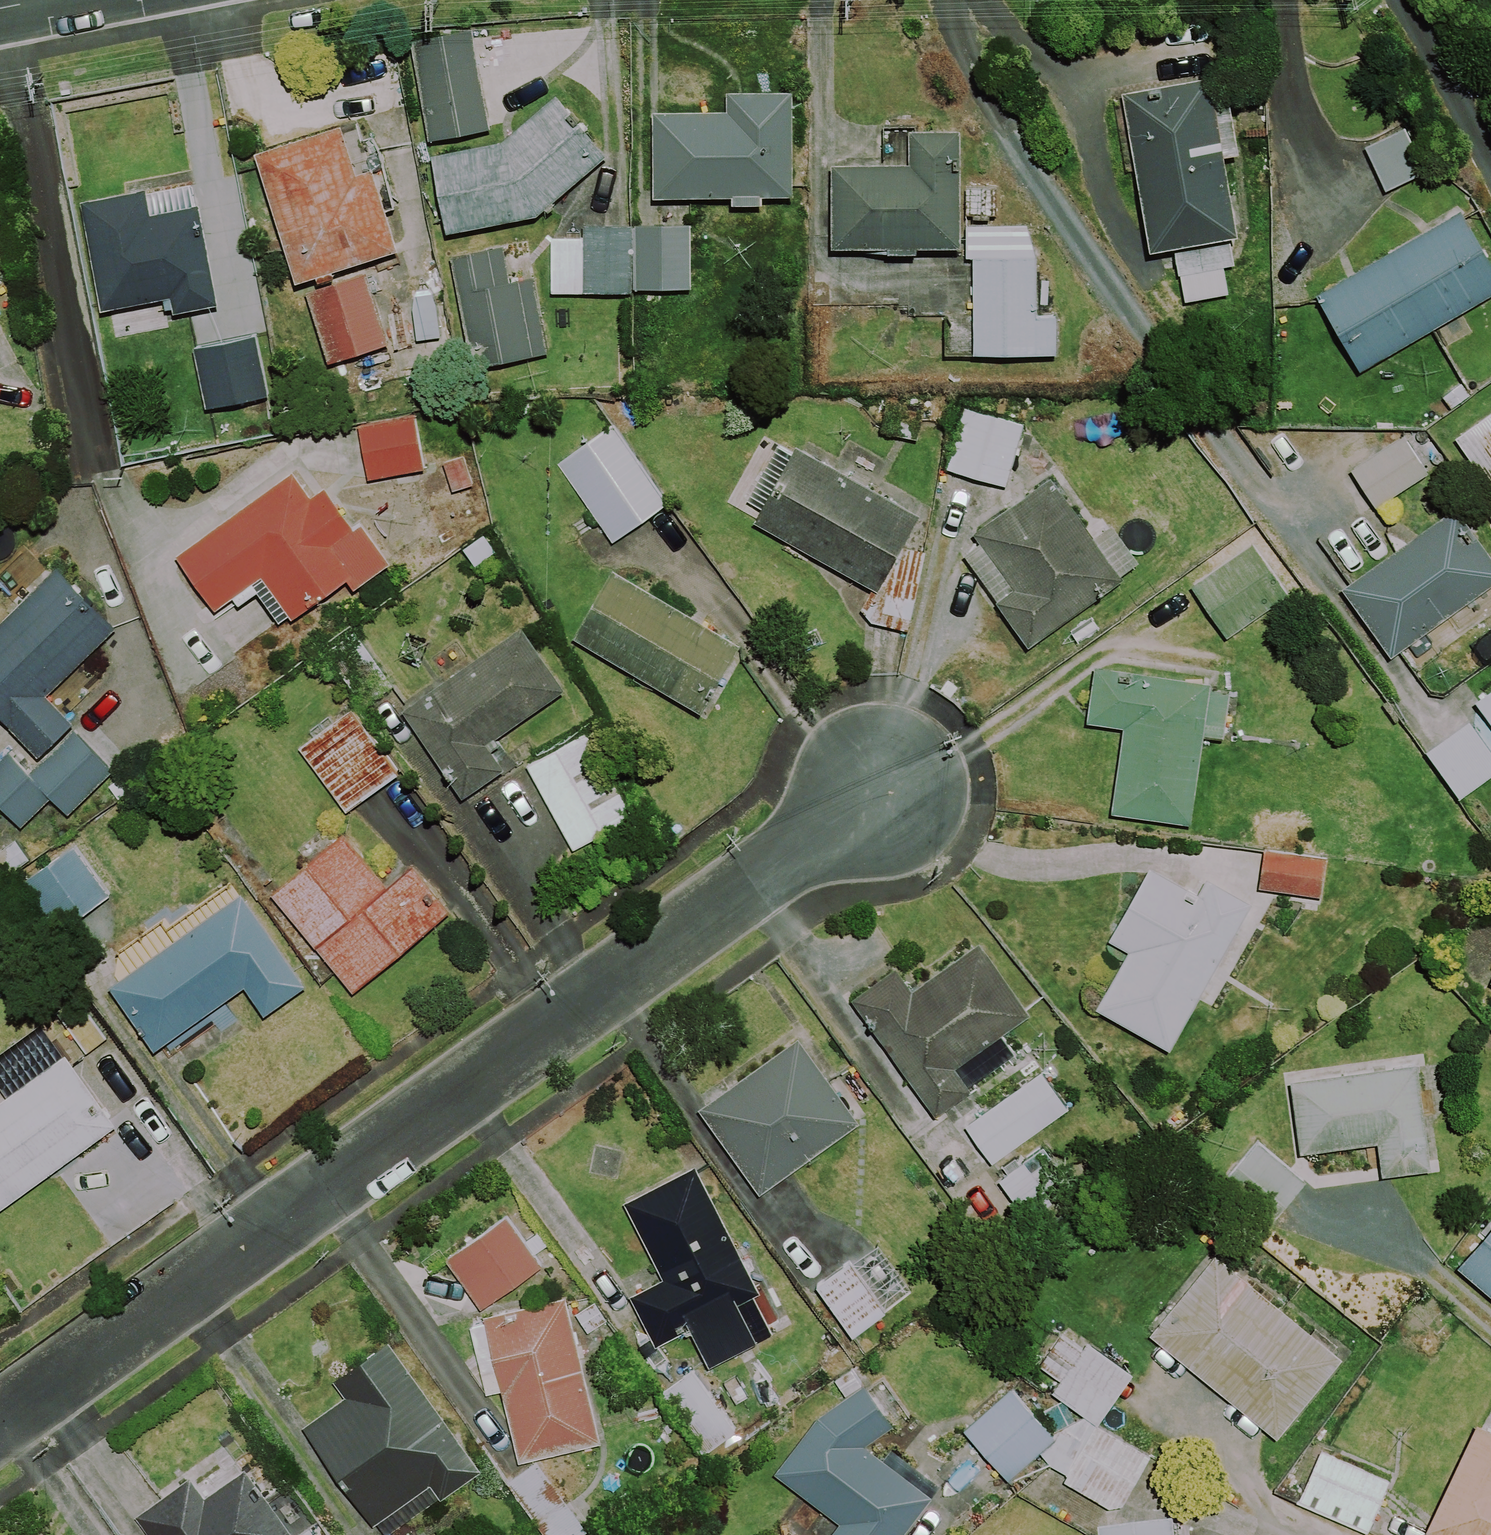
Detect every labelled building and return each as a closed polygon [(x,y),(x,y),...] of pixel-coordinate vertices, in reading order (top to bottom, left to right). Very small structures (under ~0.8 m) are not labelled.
[(471,29),(410,41),(428,141),(489,130),(471,29)] [(1218,121),(1210,77),(1121,93),(1151,253),(1238,237),(1223,157),(1239,154),(1232,118),(1218,121)] [(731,199),(731,206),(763,206),(763,198),(794,197),(793,91),(725,92),(726,112),(652,113),(652,200),(731,199)] [(431,156),(446,235),(536,217),(606,157),(555,96),(500,143),(431,156)] [(362,263),(398,251),(371,170),(355,175),(340,127),(254,155),(296,283),(301,281),(327,363),(388,344),(362,263)] [(1425,173),(1405,128),(1364,146),(1385,191),(1425,173)] [(918,249),(960,249),(961,131),(908,131),(908,165),(831,165),(831,250),(887,250),(888,255),(918,255),(918,249)] [(216,306),(193,184),(145,194),(144,189),(79,202),(101,312),(169,299),(172,314),(216,306)] [(1462,213),(1315,297),(1359,373),(1490,298),(1490,264),(1462,213)] [(1036,259),(1027,225),(966,226),(967,259),(973,259),(974,355),(1057,355),(1056,316),(1037,317),(1036,259)] [(583,239),(551,238),(550,294),(631,295),(632,289),(632,226),(584,226),(583,239)] [(691,227),(632,226),(632,289),(691,290),(691,227)] [(472,369),(546,354),(531,278),(509,282),(503,247),(450,257),(472,369)] [(11,298),(0,277),(0,304),(11,298)] [(268,396),(256,337),(193,350),(205,409),(268,396)] [(1024,425),(962,407),(944,470),(1006,488),(1024,425)] [(1452,435),(1484,480),(1490,475),(1490,408),(1452,435)] [(425,469),(415,417),(357,428),(367,480),(425,469)] [(668,504),(611,425),(557,464),(614,543),(668,504)] [(1426,471),(1400,432),(1348,467),(1373,505),(1426,471)] [(921,516),(797,447),(753,525),(877,594),(921,516)] [(1123,517),(1104,530),(1061,469),(983,524),(990,535),(974,546),(1039,638),(1135,571),(1133,568),(1150,556),(1123,517)] [(187,548),(226,603),(246,588),(251,595),(269,583),(290,613),(301,605),(305,610),(360,570),(366,579),(390,563),(360,521),(352,527),(324,489),(311,498),(293,473),(187,548)] [(1453,504),(1338,584),(1388,655),(1490,583),(1490,558),(1453,504)] [(1287,593),(1249,540),(1187,583),(1224,636),(1287,593)] [(67,558),(0,624),(0,698),(50,748),(84,714),(57,687),(127,618),(67,558)] [(752,635),(623,563),(584,632),(713,704),(752,635)] [(518,759),(506,741),(513,736),(509,730),(581,679),(536,616),(412,703),(474,790),(518,759)] [(1221,683),(1222,675),(1106,657),(1097,716),(1135,722),(1122,805),(1201,817),(1215,729),(1233,732),(1240,686),(1221,683)] [(1471,699),(1490,727),(1490,684),(1471,699)] [(410,765),(363,699),(308,739),(355,804),(410,765)] [(1465,717),(1422,748),(1456,795),(1490,769),(1490,752),(1465,717)] [(82,724),(39,766),(17,743),(0,760),(0,789),(31,820),(62,790),(79,807),(122,764),(82,724)] [(641,812),(596,727),(534,760),(579,845),(641,812)] [(398,879),(352,825),(280,886),(365,985),(462,902),(424,857),(398,879)] [(119,890),(79,840),(30,878),(69,928),(119,890)] [(1331,890),(1336,853),(1273,845),(1268,882),(1331,890)] [(1209,887),(1159,860),(1119,934),(1139,944),(1107,1002),(1181,1043),(1262,896),(1218,871),(1209,887)] [(317,979),(249,885),(121,978),(167,1042),(257,977),(278,1006),(317,979)] [(1042,1007),(989,935),(923,982),(907,960),(862,992),(947,1110),(982,1084),(966,1062),(1042,1007)] [(869,1117),(809,1032),(709,1102),(769,1187),(869,1117)] [(75,1047),(0,1101),(0,1203),(3,1208),(127,1118),(75,1047)] [(1443,1163),(1429,1058),(1302,1074),(1311,1147),(1389,1137),(1393,1169),(1443,1163)] [(1077,1102),(1051,1066),(974,1122),(999,1157),(1077,1102)] [(1314,1176),(1264,1137),(1225,1186),(1274,1226),(1314,1176)] [(790,1322),(705,1159),(634,1196),(673,1271),(640,1288),(667,1340),(701,1322),(720,1359),(790,1322)] [(552,1260),(515,1210),(454,1253),(491,1304),(552,1260)] [(1453,1262),(1490,1295),(1490,1218),(1453,1262)] [(924,1285),(888,1236),(828,1279),(863,1328),(924,1285)] [(1352,1353),(1225,1249),(1159,1329),(1286,1433),(1352,1353)] [(612,1436),(576,1289),(494,1309),(496,1316),(478,1320),(495,1388),(511,1384),(529,1456),(612,1436)] [(1091,1343),(1070,1329),(1048,1361),(1068,1375),(1060,1387),(1107,1419),(1142,1367),(1096,1336),(1091,1343)] [(493,1464),(399,1334),(343,1374),(354,1389),(312,1419),(384,1519),(387,1517),(396,1530),(450,1491),(452,1494),(493,1464)] [(742,1426),(699,1365),(668,1387),(711,1448),(742,1426)] [(875,1377),(828,1410),(785,1467),(850,1516),(836,1534),(909,1534),(944,1489),(876,1439),(905,1419),(875,1377)] [(1065,1433),(1019,1383),(973,1425),(1019,1475),(1065,1433)] [(1049,1451),(1075,1470),(1071,1476),(1118,1502),(1132,1500),(1159,1451),(1104,1419),(1101,1424),(1088,1414),(1049,1451)] [(1473,1419),(1421,1529),(1434,1534),(1490,1534),(1490,1428),(1473,1419)] [(1400,1477),(1330,1445),(1306,1496),(1376,1529),(1400,1477)] [(255,1462),(215,1491),(199,1470),(145,1509),(164,1534),(308,1534),(255,1462)] [(1167,1523),(1096,1532),(1096,1534),(1169,1534),(1167,1523)]
